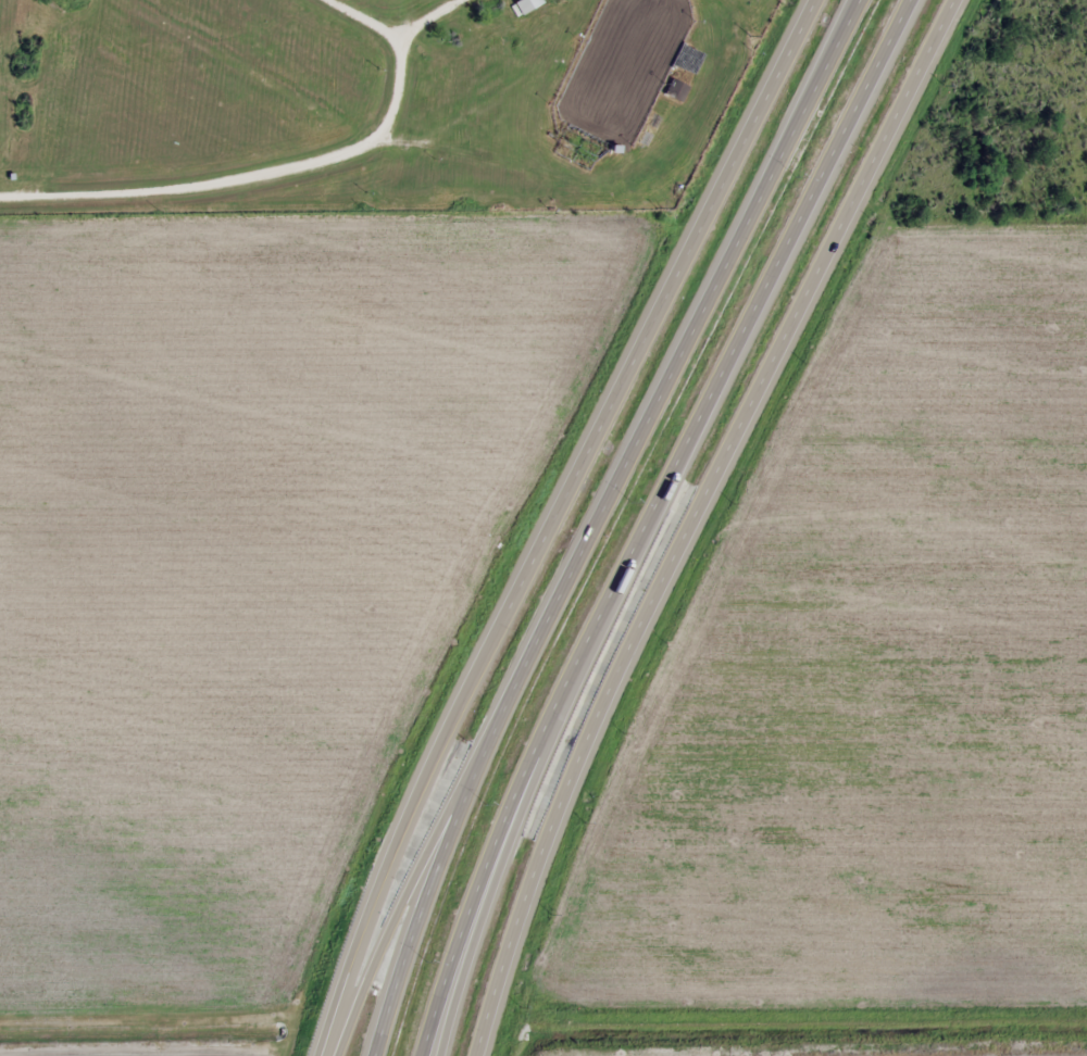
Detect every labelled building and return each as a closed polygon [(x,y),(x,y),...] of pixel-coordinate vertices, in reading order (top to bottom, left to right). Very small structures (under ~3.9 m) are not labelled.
[(521,14),(542,0),(517,0),(513,3),(521,14)] [(672,65),(690,73),(699,51),(681,44),(672,65)] [(680,102),(688,86),(670,77),(662,93),(680,102)]
